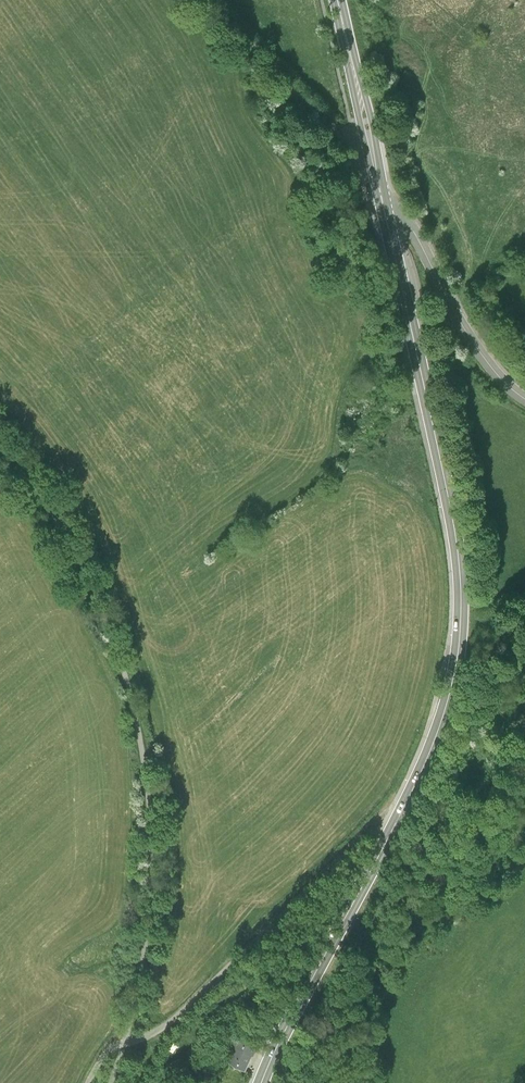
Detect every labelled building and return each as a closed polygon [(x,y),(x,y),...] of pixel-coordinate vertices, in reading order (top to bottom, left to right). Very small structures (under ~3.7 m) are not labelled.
[(226,1059),(244,1067),(255,1041),(237,1033),(226,1059)]
